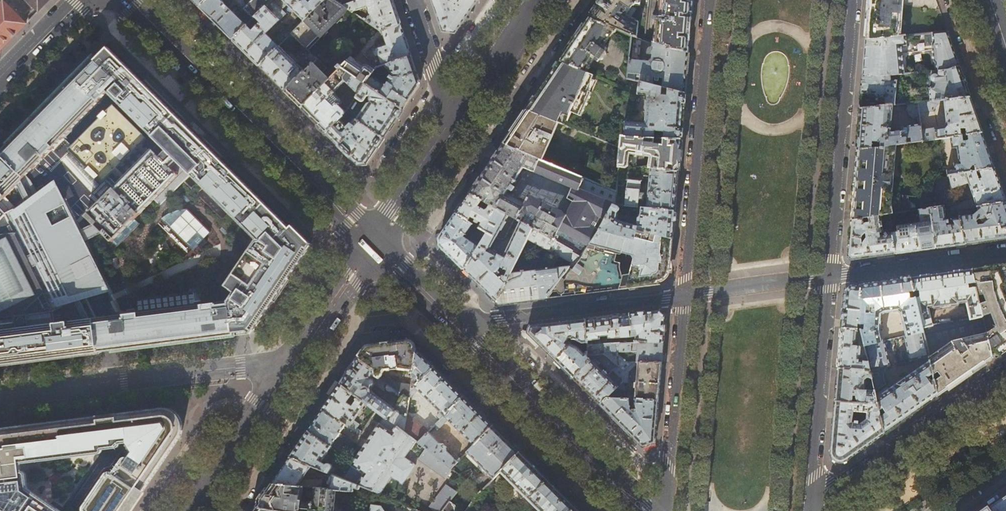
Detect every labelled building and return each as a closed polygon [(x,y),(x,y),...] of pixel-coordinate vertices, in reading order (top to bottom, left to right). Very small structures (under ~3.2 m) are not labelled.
[(39,11),(49,0),(28,0),(39,11)] [(232,40),(272,0),(205,0),(199,6),(199,7),(211,19),(216,23),(232,40)] [(232,40),(246,53),(259,66),(278,47),(265,34),(285,13),(281,9),(286,3),(304,21),(324,0),(272,0),(232,40)] [(335,0),(324,0),(304,21),(291,34),(297,40),(308,51),(349,10),(344,6),(335,0)] [(344,6),(349,10),(352,12),(367,7),(369,14),(365,21),(379,30),(382,29),(400,24),(397,15),(392,0),(360,0),(344,6)] [(442,31),(455,33),(462,22),(477,0),(432,0),(442,31)] [(596,7),(590,17),(617,29),(632,36),(636,37),(638,21),(631,18),(631,17),(629,16),(637,5),(640,5),(641,0),(601,0),(596,7)] [(693,2),(685,0),(658,0),(657,10),(655,10),(654,16),(656,16),(656,19),(654,18),(654,21),(655,21),(653,42),(653,43),(670,48),(670,49),(688,52),(690,35),(692,11),(693,2)] [(868,16),(866,40),(898,36),(901,0),(869,0),(868,16)] [(26,24),(3,1),(0,4),(0,50),(26,24)] [(211,19),(199,7),(196,9),(208,21),(211,19)] [(614,33),(617,29),(590,17),(583,26),(568,50),(560,60),(580,70),(585,72),(595,57),(600,60),(602,60),(603,59),(606,54),(606,53),(605,52),(601,49),(613,32),(614,33)] [(404,34),(400,24),(382,29),(383,35),(381,37),(378,39),(377,40),(376,42),(376,43),(376,46),(376,49),(374,50),(376,56),(378,56),(382,66),(411,56),(409,48),(404,34)] [(927,44),(932,44),(934,71),(948,70),(960,66),(953,49),(947,31),(926,33),(927,44)] [(640,59),(642,39),(636,37),(632,36),(630,58),(640,59)] [(898,36),(866,40),(865,57),(863,74),(883,76),(891,75),(904,74),(901,46),(907,45),(906,36),(898,36)] [(687,71),(688,52),(670,49),(670,48),(653,43),(653,42),(652,42),(652,46),(649,46),(648,48),(647,49),(647,55),(648,56),(649,57),(651,57),(651,59),(649,60),(640,59),(630,58),(628,79),(640,82),(642,83),(653,85),(654,78),(656,78),(656,81),(659,82),(659,78),(663,78),(662,88),(685,93),(687,71)] [(278,47),(259,66),(271,78),(285,92),(305,72),(296,64),(299,61),(287,49),(285,52),(279,46),(278,47)] [(36,361),(96,353),(178,343),(234,336),(234,332),(246,330),(249,333),(250,334),(251,333),(279,291),(308,249),(311,244),(292,225),(290,228),(219,157),(221,155),(206,140),(204,142),(196,134),(184,123),(187,121),(146,80),(143,82),(108,47),(96,59),(94,56),(84,66),(49,101),(47,104),(9,142),(0,151),(0,365),(36,361)] [(306,56),(313,64),(317,60),(310,53),(306,56)] [(420,81),(411,56),(382,66),(377,68),(375,70),(366,85),(403,109),(411,97),(418,87),(419,86),(420,84),(420,81)] [(337,68),(339,71),(341,69),(366,85),(375,70),(369,67),(367,67),(365,67),(364,67),(363,67),(362,68),(356,64),(356,63),(356,62),(356,61),(352,57),(342,67),(340,65),(337,68)] [(317,60),(313,64),(305,72),(285,92),(293,99),(302,108),(330,80),(323,73),(327,68),(318,59),(317,60)] [(594,75),(585,72),(580,70),(560,60),(543,86),(527,110),(559,123),(563,124),(569,111),(581,116),(592,92),(587,90),(594,75)] [(965,81),(960,66),(948,70),(934,71),(928,72),(929,79),(924,80),(922,81),(923,89),(928,88),(930,101),(970,97),(965,81)] [(339,71),(330,80),(302,108),(315,121),(327,133),(339,122),(347,113),(351,107),(348,106),(344,111),(337,104),(339,102),(339,101),(339,99),(338,98),(335,95),(335,94),(335,93),(345,82),(359,95),(366,85),(341,69),(339,71)] [(894,105),(897,80),(895,80),(895,81),(892,81),(892,79),(891,78),(891,75),(883,76),(863,74),(862,84),(862,93),(875,94),(878,96),(886,97),(886,106),(893,105),(894,105)] [(683,115),(685,93),(662,88),(653,85),(642,83),(640,82),(638,93),(646,95),(644,121),(628,121),(626,122),(625,123),(625,125),(624,136),(631,137),(681,139),(683,115)] [(366,85),(359,95),(357,99),(362,102),(363,102),(363,103),(364,103),(365,102),(368,104),(357,120),(383,138),(389,130),(403,109),(366,85)] [(930,101),(918,102),(921,126),(924,126),(923,116),(925,115),(925,112),(932,111),(938,104),(944,103),(947,125),(945,127),(934,129),(934,128),(921,129),(923,141),(940,138),(983,132),(976,112),(970,97),(930,101)] [(900,129),(900,131),(891,132),(893,105),(886,106),(860,108),(859,128),(857,150),(897,144),(923,141),(921,129),(921,126),(918,102),(906,104),(907,113),(908,114),(909,116),(910,117),(912,118),(915,118),(916,125),(901,127),(900,129)] [(548,147),(559,123),(527,110),(523,115),(516,125),(503,144),(540,159),(546,146),(548,147)] [(346,129),(339,122),(327,133),(340,146),(352,158),(358,164),(366,164),(375,150),(383,138),(357,120),(356,119),(346,129)] [(206,140),(187,121),(184,123),(196,134),(204,142),(206,140)] [(983,132),(940,138),(941,141),(950,140),(952,148),(957,147),(959,162),(954,163),(954,169),(947,170),(949,175),(995,168),(988,147),(983,132)] [(680,153),(681,139),(631,137),(624,136),(622,136),(618,178),(628,180),(629,179),(641,180),(642,181),(642,176),(643,167),(637,166),(638,156),(649,157),(649,167),(678,171),(680,153)] [(600,231),(614,205),(615,205),(617,191),(540,159),(503,144),(496,154),(481,177),(470,194),(485,202),(490,205),(509,215),(515,218),(521,222),(533,229),(573,251),(572,252),(581,257),(599,230),(600,231)] [(897,144),(857,150),(855,167),(852,203),(851,220),(880,216),(889,214),(910,211),(908,194),(900,194),(899,199),(892,198),(897,144)] [(643,167),(642,176),(650,176),(648,200),(644,200),(644,193),(640,193),(641,180),(629,179),(628,180),(618,178),(617,185),(623,186),(625,183),(625,182),(628,182),(625,206),(637,207),(675,211),(676,192),(678,171),(649,167),(643,167)] [(956,204),(957,210),(970,208),(977,207),(1005,202),(1005,198),(1001,183),(995,168),(949,175),(949,177),(952,188),(968,183),(973,197),(956,204)] [(956,204),(952,188),(949,177),(937,177),(935,197),(921,195),(919,209),(930,208),(944,206),(949,205),(950,205),(956,204)] [(482,208),(485,202),(470,194),(463,204),(457,213),(473,224),(478,227),(483,230),(488,232),(497,238),(501,230),(502,231),(506,222),(509,215),(490,205),(488,209),(486,210),(482,208)] [(977,207),(978,211),(975,214),(971,214),(970,208),(957,210),(959,217),(966,244),(976,243),(990,241),(1005,238),(1005,202),(977,207)] [(675,211),(637,207),(637,214),(639,214),(638,225),(616,218),(617,211),(618,211),(618,210),(619,210),(619,209),(619,208),(619,207),(618,207),(618,206),(615,205),(614,205),(600,231),(635,239),(637,229),(672,239),(674,224),(675,211)] [(959,217),(957,210),(952,211),(950,205),(949,205),(952,219),(959,217)] [(944,206),(930,208),(936,248),(941,247),(949,246),(957,245),(966,244),(959,217),(952,219),(951,219),(951,223),(949,223),(947,223),(946,219),(944,206)] [(912,251),(936,248),(930,208),(919,209),(919,210),(921,222),(897,226),(897,232),(892,232),(895,254),(912,251)] [(912,211),(910,211),(889,214),(891,227),(894,226),(894,222),(913,220),(912,211)] [(464,237),(473,224),(457,213),(448,226),(439,238),(440,242),(440,246),(451,256),(464,269),(469,262),(479,247),(473,243),(474,240),(472,238),(470,240),(464,237)] [(880,237),(879,233),(883,232),(880,216),(851,220),(849,239),(848,256),(852,259),(869,257),(895,254),(892,232),(887,233),(887,234),(885,236),(880,237)] [(528,239),(533,229),(521,222),(504,257),(491,250),(497,238),(488,232),(483,240),(479,247),(469,262),(464,269),(483,288),(490,295),(497,302),(511,274),(517,262),(524,246),(528,239)] [(571,263),(569,267),(511,274),(497,302),(500,304),(528,301),(547,299),(570,267),(572,269),(581,257),(572,252),(573,251),(533,229),(528,239),(571,263)] [(670,261),(672,239),(637,229),(635,239),(600,231),(599,230),(581,257),(572,269),(570,267),(547,299),(620,290),(622,279),(621,279),(621,274),(621,273),(619,267),(619,264),(619,262),(614,261),(616,253),(605,251),(605,248),(617,251),(632,254),(637,255),(632,280),(654,284),(656,284),(659,284),(662,283),(664,282),(666,280),(667,278),(668,277),(669,273),(670,261)] [(483,240),(488,232),(483,230),(478,237),(483,240)] [(530,249),(524,246),(517,262),(522,265),(530,249)] [(622,279),(620,290),(625,289),(640,287),(662,285),(669,277),(669,273),(668,277),(667,278),(666,280),(664,282),(662,283),(659,284),(656,284),(654,284),(632,280),(637,255),(632,254),(634,258),(630,273),(623,276),(622,279)] [(972,268),(983,316),(987,332),(993,357),(1005,348),(1005,305),(1001,290),(1004,288),(1004,287),(1005,284),(1005,268),(1004,264),(972,268)] [(954,271),(911,277),(923,327),(933,325),(933,324),(930,306),(934,306),(934,307),(936,308),(959,304),(960,303),(960,302),(968,301),(971,319),(983,316),(972,268),(954,271)] [(923,327),(911,277),(863,283),(860,284),(859,285),(858,286),(850,285),(845,290),(844,309),(842,328),(858,329),(862,329),(865,346),(883,341),(881,331),(882,314),(885,312),(897,310),(901,313),(907,336),(924,332),(923,327)] [(603,317),(586,319),(587,343),(587,345),(600,344),(599,336),(607,335),(608,338),(630,337),(632,336),(632,330),(636,330),(638,335),(637,336),(635,337),(636,343),(664,342),(664,332),(666,315),(661,310),(641,312),(603,317)] [(537,346),(539,344),(545,350),(556,360),(570,344),(567,342),(569,338),(571,338),(582,343),(587,343),(586,319),(556,323),(530,326),(529,329),(528,333),(526,335),(537,346)] [(857,341),(858,329),(842,328),(841,342),(839,368),(871,370),(869,361),(860,360),(860,355),(861,355),(862,347),(861,346),(855,345),(855,342),(856,342),(857,341)] [(930,357),(924,332),(907,336),(883,341),(865,346),(869,361),(871,370),(873,378),(875,391),(876,391),(886,383),(885,381),(884,378),(884,374),(885,371),(888,367),(890,365),(926,357),(926,362),(877,397),(879,404),(885,433),(938,395),(930,357)] [(993,357),(987,332),(953,341),(930,357),(938,395),(993,357)] [(363,350),(358,357),(374,368),(376,376),(382,380),(384,381),(409,398),(410,392),(411,384),(395,381),(383,373),(385,370),(398,369),(413,371),(416,349),(411,344),(408,340),(385,343),(366,345),(363,350)] [(663,353),(664,342),(636,343),(619,343),(600,344),(587,345),(587,355),(604,354),(623,370),(631,362),(631,361),(627,361),(618,354),(618,350),(624,352),(637,351),(637,362),(662,362),(663,353)] [(578,347),(570,344),(556,360),(559,364),(563,367),(569,373),(573,377),(590,360),(587,357),(587,355),(587,353),(584,354),(578,347)] [(423,356),(416,349),(413,371),(411,384),(410,392),(435,367),(423,356)] [(580,384),(587,391),(600,404),(607,397),(622,382),(623,370),(604,354),(587,355),(587,357),(590,360),(573,377),(580,384)] [(380,384),(382,380),(376,376),(374,368),(358,357),(349,371),(340,383),(366,403),(385,417),(404,432),(407,413),(409,398),(384,381),(382,384),(383,387),(388,391),(391,390),(401,397),(394,407),(372,392),(372,388),(375,384),(381,388),(382,387),(381,385),(380,384)] [(631,362),(623,370),(622,382),(607,397),(629,399),(636,399),(658,400),(660,382),(662,362),(637,362),(631,362)] [(446,378),(435,367),(410,392),(409,398),(418,390),(440,412),(437,416),(440,419),(464,396),(446,378)] [(873,378),(871,370),(839,368),(837,383),(836,401),(879,404),(877,397),(876,391),(875,391),(865,390),(866,380),(868,377),(873,378)] [(340,383),(340,384),(336,381),(327,394),(331,397),(323,409),(345,425),(349,419),(353,422),(366,403),(340,383)] [(476,407),(464,396),(440,419),(439,421),(434,425),(438,429),(448,420),(474,445),(493,425),(476,407)] [(631,409),(629,399),(607,397),(600,404),(608,412),(621,425),(643,447),(649,445),(655,442),(657,420),(658,400),(636,399),(637,412),(634,413),(631,409)] [(833,430),(831,453),(832,455),(834,458),(837,460),(840,461),(843,461),(845,460),(848,459),(885,433),(879,404),(836,401),(833,430)] [(130,509),(131,510),(132,509),(132,508),(131,508),(140,494),(141,495),(142,494),(142,493),(141,492),(142,492),(167,455),(180,436),(181,434),(182,433),(182,430),(182,423),(181,419),(178,414),(173,410),(170,409),(166,408),(163,407),(103,415),(62,420),(0,428),(0,510),(61,510),(66,503),(62,501),(57,508),(28,488),(26,474),(25,473),(23,471),(21,471),(20,463),(99,453),(100,452),(102,451),(102,450),(102,448),(117,446),(119,446),(120,445),(120,443),(128,441),(133,451),(129,457),(127,457),(126,456),(124,457),(123,458),(113,472),(111,472),(110,472),(109,472),(107,473),(85,506),(84,507),(84,509),(85,510),(86,510),(129,510),(130,509)] [(320,414),(317,418),(340,433),(345,425),(323,409),(320,414)] [(407,413),(404,432),(418,442),(427,432),(429,431),(407,413)] [(418,442),(404,432),(385,417),(380,424),(352,465),(343,479),(361,486),(364,487),(371,490),(380,494),(391,477),(402,485),(415,465),(405,457),(411,448),(420,455),(418,459),(443,479),(451,468),(418,442)] [(313,423),(308,431),(331,446),(335,439),(336,439),(340,433),(317,418),(313,423)] [(505,436),(493,425),(474,445),(467,452),(494,479),(501,471),(520,451),(514,445),(505,436)] [(332,447),(331,446),(308,431),(298,445),(290,457),(318,468),(329,473),(332,468),(332,467),(332,465),(331,464),(329,463),(327,464),(326,465),(321,462),(323,459),(326,461),(330,454),(328,452),(332,447)] [(439,444),(427,432),(418,442),(451,468),(460,459),(454,452),(451,455),(446,450),(446,446),(443,443),(440,443),(439,444)] [(520,451),(501,471),(541,510),(580,510),(574,504),(564,495),(557,488),(544,475),(534,465),(528,459),(520,451)] [(318,470),(318,468),(290,457),(281,471),(272,483),(323,488),(323,480),(310,478),(310,480),(302,480),(307,472),(312,474),(313,474),(315,474),(316,474),(318,472),(318,470)] [(333,474),(334,475),(338,476),(344,467),(340,463),(333,474)] [(338,476),(334,475),(332,480),(330,480),(329,481),(329,482),(329,483),(329,484),(331,484),(330,489),(337,489),(354,491),(354,487),(359,489),(361,486),(343,479),(338,476)] [(272,483),(265,493),(256,507),(283,510),(334,510),(337,489),(330,489),(323,488),(272,483)] [(456,493),(445,485),(428,506),(434,510),(442,510),(450,501),(456,493)] [(989,509),(987,507),(982,510),(1005,510),(1005,497),(989,509)] [(456,510),(455,505),(450,501),(442,510),(456,510)]
